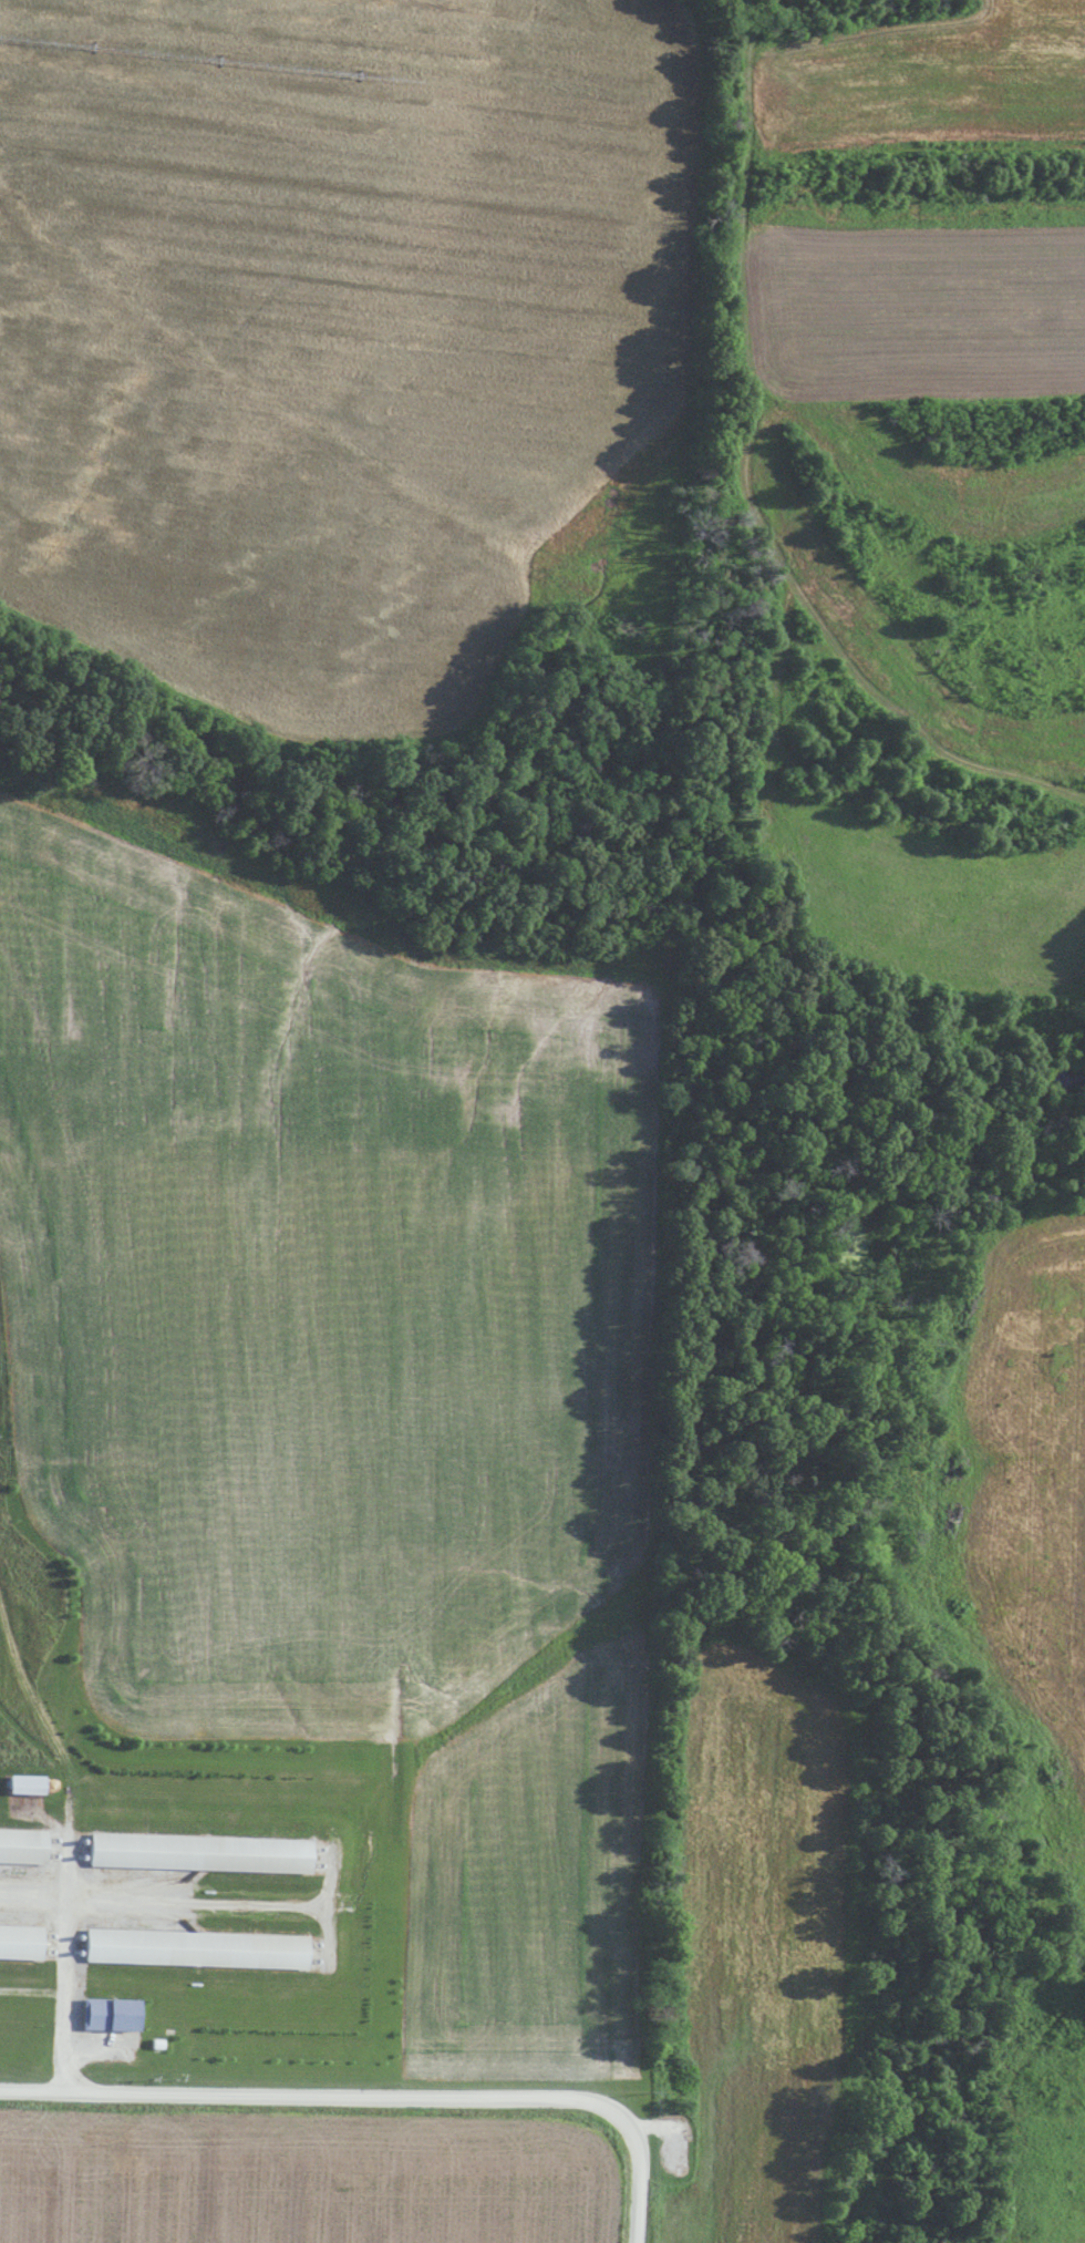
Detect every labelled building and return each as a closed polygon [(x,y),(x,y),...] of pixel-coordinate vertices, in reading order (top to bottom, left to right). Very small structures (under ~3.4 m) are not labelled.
[(1,1796),(39,1796),(39,1778),(1,1778),(1,1796)] [(40,1865),(42,1832),(0,1831),(0,1864),(40,1865)] [(82,1835),(81,1869),(304,1875),(305,1841),(82,1835)] [(39,1927),(0,1926),(0,1960),(38,1961),(39,1927)] [(79,1931),(78,1965),(302,1971),(303,1937),(79,1931)] [(136,2032),(136,2001),(77,2001),(76,2031),(136,2032)]
